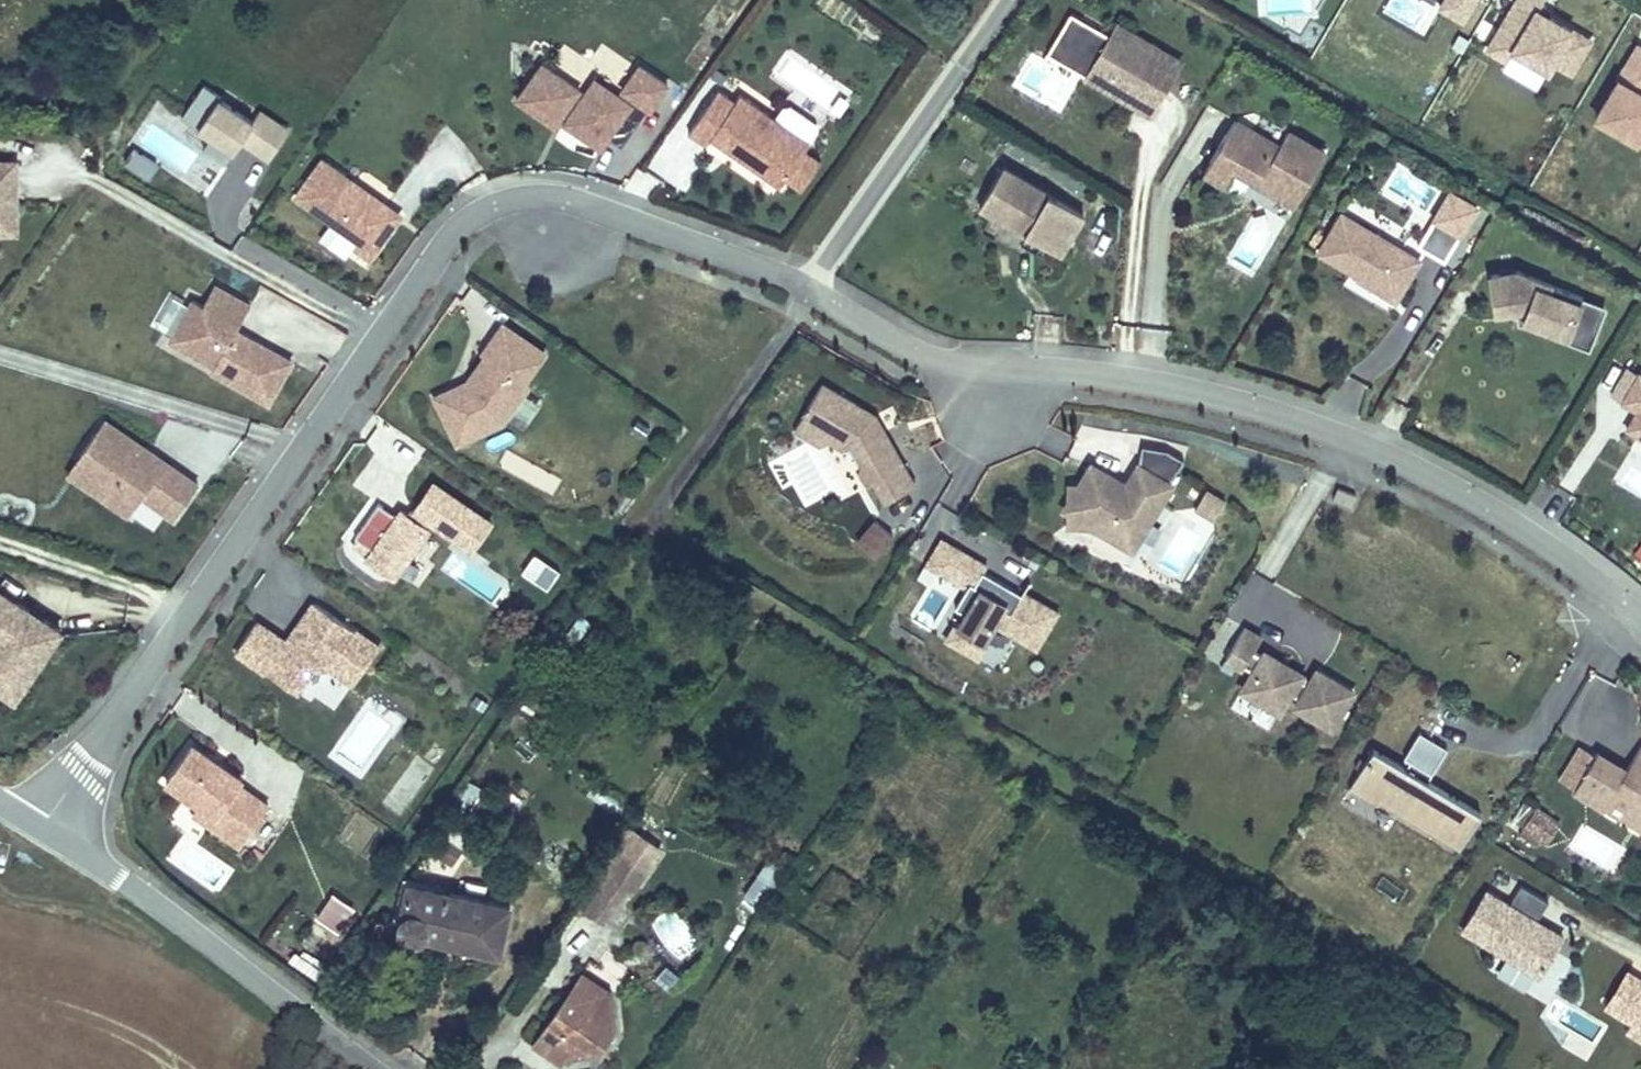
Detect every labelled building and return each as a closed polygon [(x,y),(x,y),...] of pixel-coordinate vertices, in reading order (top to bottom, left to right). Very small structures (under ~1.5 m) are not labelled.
[(1434,11),(1462,28),(1478,0),(1440,0),(1434,11)] [(1535,12),(1541,0),(1511,0),(1482,52),(1504,65),(1509,57),(1546,78),(1552,68),(1571,80),(1592,44),(1535,12)] [(1182,63),(1119,26),(1112,38),(1072,14),(1049,55),(1089,78),(1101,72),(1116,80),(1110,90),(1134,104),(1140,94),(1158,105),(1182,63)] [(1633,149),(1634,147),(1640,151),(1640,49),(1633,44),(1588,124),(1633,149)] [(623,146),(651,108),(650,108),(669,82),(642,63),(622,91),(626,93),(625,95),(598,75),(582,97),(579,96),(583,91),(545,63),(519,99),(557,126),(568,112),(571,114),(566,120),(591,139),(593,136),(604,144),(610,136),(623,146)] [(208,84),(191,72),(170,105),(200,125),(191,137),(213,152),(229,128),(257,147),(276,118),(246,98),(240,109),(207,86),(208,84)] [(1101,72),(1089,78),(1110,90),(1116,80),(1101,72)] [(802,133),(733,85),(728,93),(711,81),(681,123),(698,135),(703,128),(772,176),(778,168),(796,142),(802,133)] [(1158,105),(1140,94),(1134,104),(1152,115),(1158,105)] [(1264,191),(1295,210),(1329,154),(1290,131),(1281,146),(1239,121),(1206,177),(1224,189),(1234,173),(1237,168),(1267,186),(1264,191)] [(812,152),(796,142),(778,168),(793,179),(812,152)] [(132,148),(120,165),(147,182),(158,165),(132,148)] [(357,246),(387,203),(310,149),(284,186),(346,229),(342,236),(357,246)] [(15,205),(15,160),(0,160),(0,205),(15,205)] [(1237,168),(1234,173),(1264,191),(1267,186),(1237,168)] [(1085,218),(1004,170),(981,210),(998,220),(1002,218),(1027,233),(1025,236),(1027,237),(1032,236),(1044,243),(1042,246),(1061,258),(1085,218)] [(1482,209),(1450,190),(1431,222),(1433,222),(1461,239),(1463,240),(1482,209)] [(1423,261),(1342,212),(1316,255),(1358,280),(1357,282),(1396,306),(1423,261)] [(1027,233),(1002,218),(998,220),(1025,236),(1027,233)] [(1461,239),(1433,222),(1418,247),(1446,264),(1461,239)] [(1044,243),(1032,236),(1027,237),(1042,246),(1044,243)] [(238,294),(192,269),(158,330),(202,354),(199,359),(257,391),(279,350),(224,319),(238,294)] [(1593,336),(1602,312),(1570,300),(1572,295),(1515,272),(1487,277),(1492,313),(1512,310),(1529,307),(1528,322),(1565,337),(1569,326),(1593,336)] [(1565,337),(1528,322),(1529,307),(1512,310),(1515,323),(1586,351),(1593,336),(1569,326),(1565,337)] [(500,418),(528,379),(523,375),(542,349),(502,321),(482,350),(484,351),(465,377),(435,393),(457,439),(500,418)] [(292,362),(277,404),(298,411),(312,369),(292,362)] [(1636,375),(1620,403),(1635,412),(1640,433),(1640,378),(1636,375)] [(917,488),(877,417),(824,385),(796,432),(821,447),(852,448),(885,506),(917,488)] [(130,485),(163,507),(186,474),(92,409),(68,444),(103,468),(91,486),(117,504),(130,485)] [(1640,440),(1640,433),(1635,412),(1624,430),(1640,440)] [(103,468),(68,444),(56,462),(91,486),(103,468)] [(1172,483),(1186,462),(1167,451),(1142,447),(1140,464),(1127,483),(1092,464),(1078,487),(1068,486),(1067,529),(1094,530),(1113,530),(1139,546),(1177,486),(1172,483)] [(433,479),(412,510),(474,552),(496,522),(433,479)] [(1350,509),(1354,498),(1336,490),(1331,501),(1350,509)] [(1215,522),(1226,502),(1207,491),(1196,510),(1215,522)] [(392,577),(428,528),(402,509),(398,516),(379,503),(355,537),(374,550),(367,559),(392,577)] [(893,538),(877,524),(859,545),(876,558),(893,538)] [(1113,530),(1094,530),(1133,555),(1139,546),(1113,530)] [(941,573),(957,547),(942,539),(927,564),(941,573)] [(1027,593),(1024,597),(985,573),(989,566),(957,547),(941,573),(969,589),(957,609),(965,614),(948,642),(979,660),(1007,613),(1013,617),(1004,632),(1037,652),(1060,613),(1027,593)] [(547,590),(560,571),(533,552),(520,571),(547,590)] [(454,585),(498,605),(508,581),(464,562),(454,585)] [(0,592),(0,690),(1,690),(46,623),(0,592)] [(348,678),(373,642),(309,597),(288,626),(294,631),(287,642),(251,616),(230,646),(289,686),(305,663),(323,661),(348,678)] [(1295,677),(1298,674),(1259,651),(1257,655),(1252,651),(1260,637),(1242,626),(1217,667),(1239,680),(1232,691),(1278,719),(1284,708),(1329,735),(1354,694),(1312,669),(1306,679),(1304,682),(1295,677)] [(1306,679),(1298,674),(1295,677),(1304,682),(1306,679)] [(334,709),(347,687),(332,678),(318,699),(334,709)] [(1445,751),(1417,734),(1398,766),(1426,782),(1445,751)] [(241,848),(270,808),(240,787),(244,782),(193,746),(167,782),(201,805),(218,818),(212,827),(241,848)] [(1639,747),(1624,771),(1595,753),(1593,758),(1575,747),(1556,780),(1573,790),(1570,795),(1640,838),(1640,748),(1639,747)] [(1398,766),(1372,750),(1349,789),(1456,853),(1479,814),(1426,782),(1398,766)] [(405,816),(434,768),(413,755),(384,804),(405,816)] [(1560,824),(1534,807),(1532,810),(1522,804),(1510,821),(1520,828),(1519,831),(1544,847),(1560,824)] [(218,818),(201,805),(194,814),(212,827),(218,818)] [(764,909),(783,867),(761,857),(742,899),(764,909)] [(612,873),(585,911),(603,924),(630,885),(612,873)] [(503,961),(515,908),(409,884),(399,927),(399,936),(401,942),(403,945),(407,948),(411,950),(418,951),(423,949),(427,947),(429,945),(503,961)] [(1483,891),(1458,933),(1537,980),(1562,938),(1535,922),(1547,903),(1519,886),(1507,906),(1483,891)] [(356,908),(334,894),(316,920),(338,935),(356,908)] [(612,991),(582,970),(567,994),(574,998),(612,991)] [(1624,971),(1601,1008),(1628,1025),(1623,1034),(1640,1045),(1640,982),(1624,971)] [(619,1032),(612,991),(574,998),(567,994),(533,1042),(560,1059),(566,1050),(607,1049),(619,1032)]
